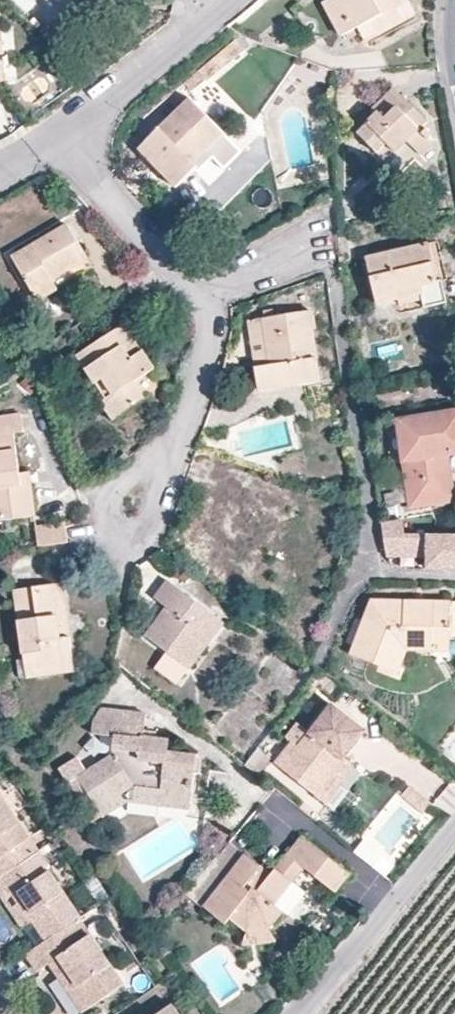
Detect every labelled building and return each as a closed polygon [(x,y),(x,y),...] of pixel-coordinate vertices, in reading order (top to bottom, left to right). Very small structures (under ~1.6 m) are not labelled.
[(323,1),(341,35),(358,26),(396,6),(407,0),(326,0),(323,1)] [(396,6),(358,26),(366,42),(404,21),(396,6)] [(219,122),(234,108),(209,84),(195,98),(219,122)] [(356,131),(376,152),(386,143),(390,148),(393,151),(407,142),(420,156),(433,144),(429,140),(430,138),(431,137),(431,133),(430,130),(425,126),(428,122),(393,86),(370,107),(375,112),(356,131)] [(138,149),(165,178),(189,157),(193,162),(223,133),(190,98),(138,149)] [(386,143),(376,152),(379,157),(390,148),(386,143)] [(189,157),(165,178),(174,187),(197,166),(193,162),(189,157)] [(12,256),(32,291),(88,259),(67,223),(12,256)] [(435,242),(429,243),(437,279),(443,278),(435,242)] [(437,279),(429,243),(365,257),(376,303),(398,298),(401,311),(448,301),(443,278),(437,279)] [(88,259),(32,291),(37,299),(93,267),(88,259)] [(311,309),(261,317),(269,363),(254,366),(258,388),(318,379),(311,328),(314,327),(311,309)] [(77,353),(95,382),(102,378),(112,393),(104,397),(102,399),(113,417),(144,397),(134,381),(154,367),(142,348),(130,355),(122,344),(134,337),(146,328),(136,315),(77,353)] [(269,363),(261,317),(246,320),(254,366),(269,363)] [(142,348),(134,337),(122,344),(130,355),(142,348)] [(102,378),(95,382),(104,397),(112,393),(102,378)] [(405,471),(410,501),(410,505),(453,499),(446,453),(454,452),(454,410),(397,419),(405,471)] [(35,514),(31,484),(19,485),(18,471),(13,432),(23,430),(20,411),(0,414),(0,519),(35,514)] [(305,418),(295,422),(297,431),(308,430),(305,418)] [(29,470),(18,471),(19,485),(31,484),(29,470)] [(410,501),(405,471),(389,474),(394,504),(410,501)] [(188,531),(205,547),(211,541),(216,547),(210,552),(209,554),(233,576),(249,559),(243,553),(273,520),(233,483),(188,531)] [(38,544),(66,540),(64,520),(36,524),(38,544)] [(381,523),(386,557),(405,557),(426,557),(426,568),(454,568),(454,534),(404,534),(401,520),(399,520),(381,523)] [(211,541),(205,547),(210,552),(216,547),(211,541)] [(406,569),(426,568),(426,557),(405,557),(406,569)] [(153,596),(166,605),(173,611),(167,620),(158,614),(145,632),(182,661),(204,632),(210,637),(222,622),(166,578),(153,596)] [(55,595),(64,593),(63,581),(14,589),(23,658),(17,659),(19,676),(35,674),(35,667),(74,661),(71,635),(69,635),(60,637),(55,595)] [(69,635),(64,593),(55,595),(60,637),(69,635)] [(413,607),(414,600),(371,600),(351,654),(396,672),(406,649),(433,649),(433,638),(450,638),(451,601),(424,600),(424,607),(413,607)] [(173,611),(166,605),(158,614),(167,620),(173,611)] [(188,666),(210,637),(204,632),(182,661),(188,666)] [(433,638),(433,649),(449,650),(450,638),(433,638)] [(35,667),(35,674),(75,669),(74,661),(35,667)] [(343,752),(346,755),(368,727),(334,700),(300,743),(295,739),(279,759),(319,791),(343,759),(340,757),(343,752)] [(144,733),(145,727),(146,709),(102,706),(93,718),(92,733),(114,735),(111,754),(78,775),(104,816),(126,801),(121,792),(135,784),(160,787),(158,804),(189,807),(191,791),(194,767),(196,752),(168,748),(169,735),(156,734),(144,733)] [(110,754),(111,737),(91,736),(90,753),(110,754)] [(209,768),(194,767),(191,791),(206,793),(209,768)] [(160,787),(135,784),(133,801),(158,804),(160,787)] [(40,853),(0,795),(0,880),(40,853)] [(229,916),(246,930),(268,928),(283,909),(275,903),(305,867),(334,891),(350,872),(302,835),(270,872),(244,852),(204,904),(224,922),(229,916)] [(40,853),(0,880),(0,894),(4,900),(13,894),(34,924),(47,942),(79,920),(80,920),(46,869),(49,867),(40,853)] [(72,895),(87,911),(98,902),(82,885),(72,895)] [(13,894),(4,900),(25,930),(34,924),(13,894)] [(47,942),(27,956),(39,973),(51,966),(61,982),(70,975),(92,1008),(124,987),(79,920),(47,942)] [(268,928),(246,930),(245,943),(273,939),(268,928)] [(61,982),(82,1013),(84,1013),(92,1008),(70,975),(61,982)]
